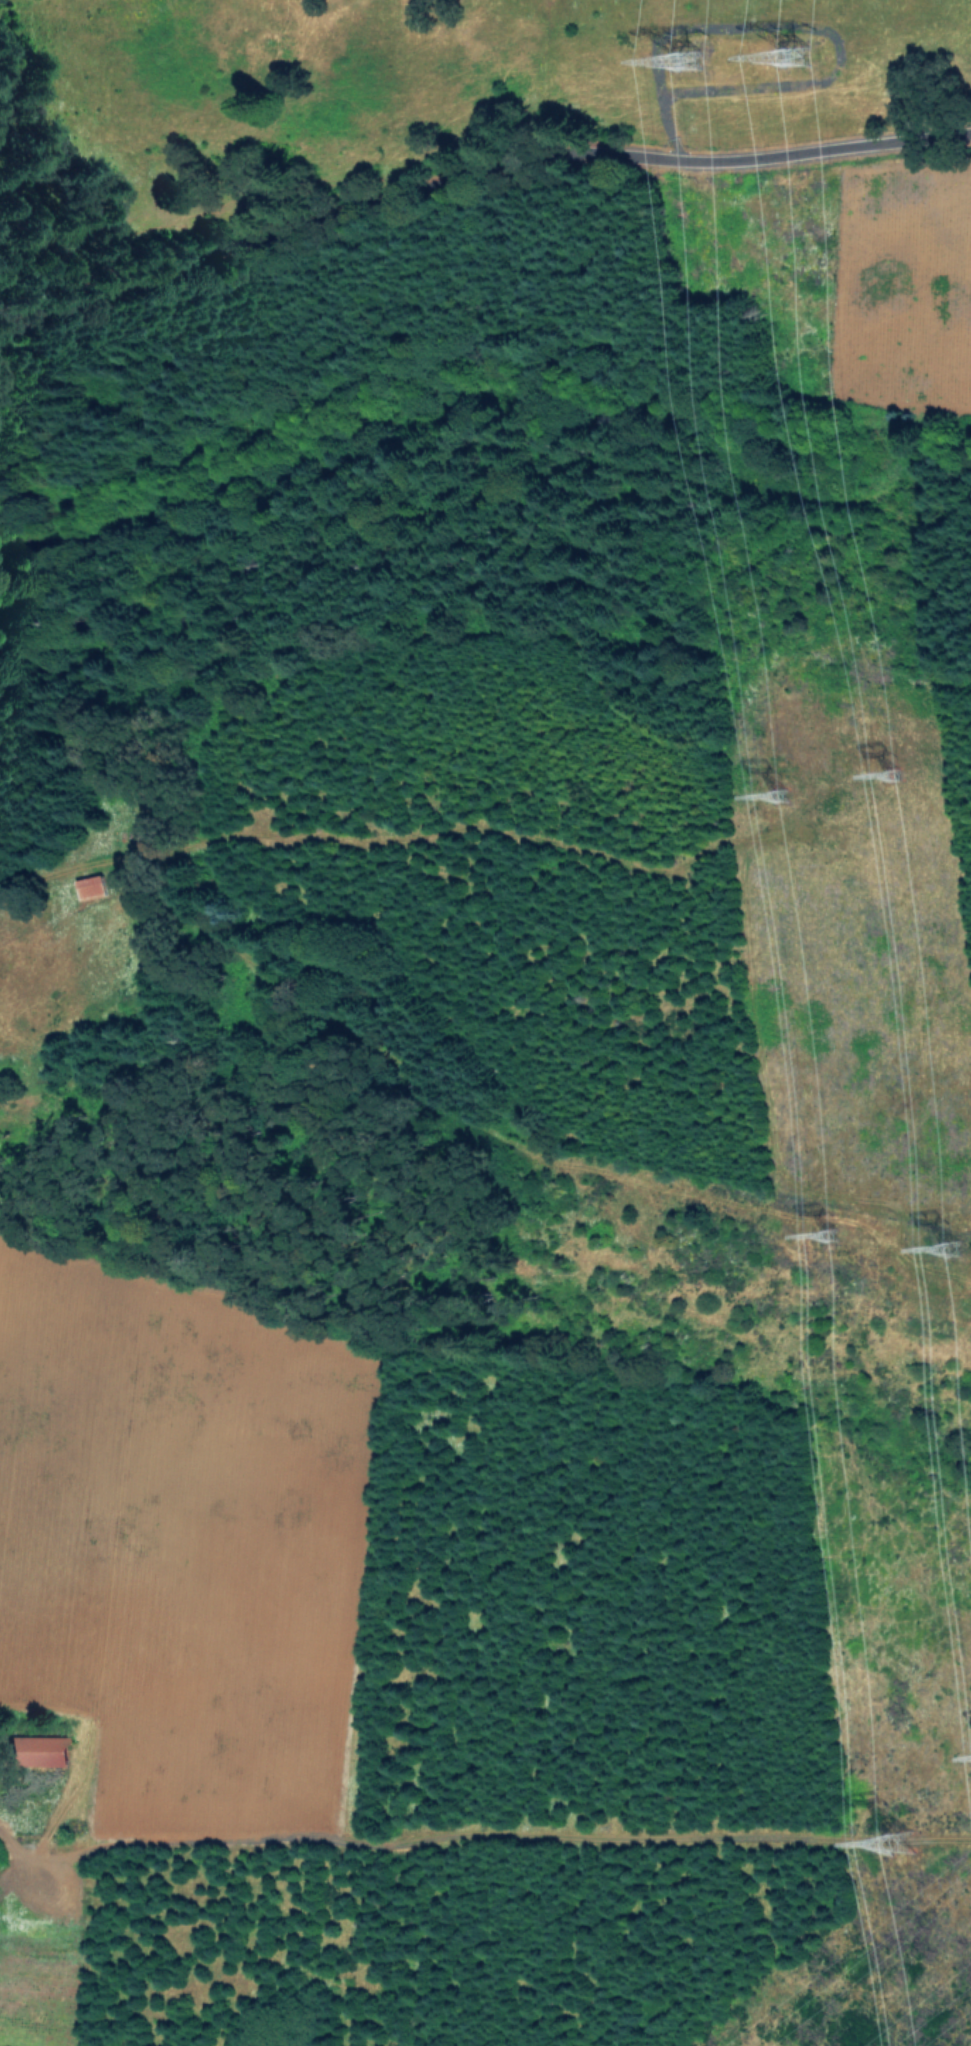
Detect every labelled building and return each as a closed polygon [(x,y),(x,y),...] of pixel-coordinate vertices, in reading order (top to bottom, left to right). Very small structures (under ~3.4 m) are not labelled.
[(109,893),(104,873),(76,881),(82,900),(109,893)] [(69,1736),(18,1736),(18,1753),(30,1753),(30,1765),(69,1765),(69,1736)]
